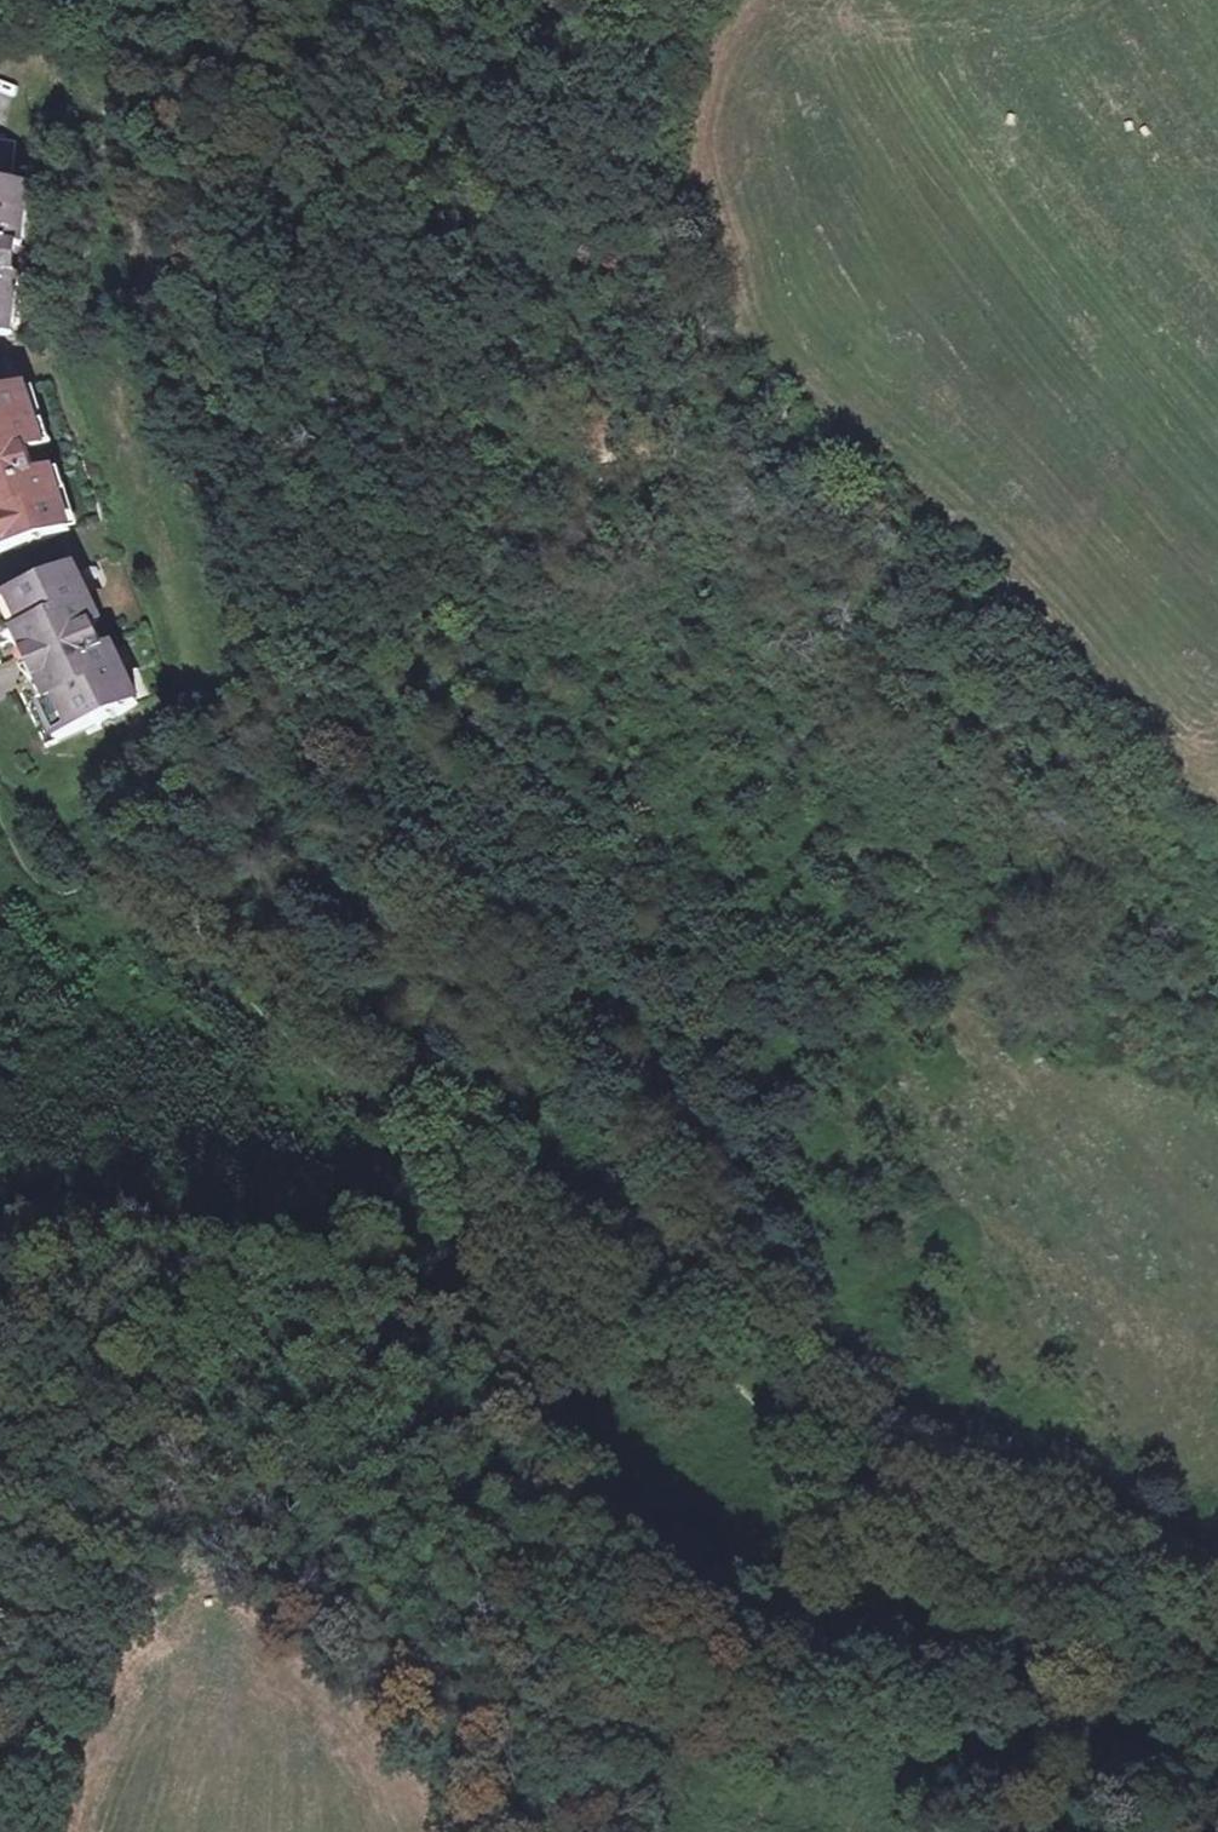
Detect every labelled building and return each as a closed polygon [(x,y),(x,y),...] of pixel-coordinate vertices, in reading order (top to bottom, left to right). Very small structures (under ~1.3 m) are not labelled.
[(10,350),(22,207),(4,203),(7,152),(0,151),(0,568),(69,545),(87,537),(37,400),(21,407),(10,350)] [(60,713),(48,718),(67,755),(146,713),(84,585),(2,623),(20,660),(31,654),(60,713)] [(2,623),(0,624),(0,647),(10,665),(20,660),(2,623)] [(31,654),(20,660),(48,718),(60,713),(31,654)] [(67,755),(48,718),(38,723),(55,762),(67,755)]
